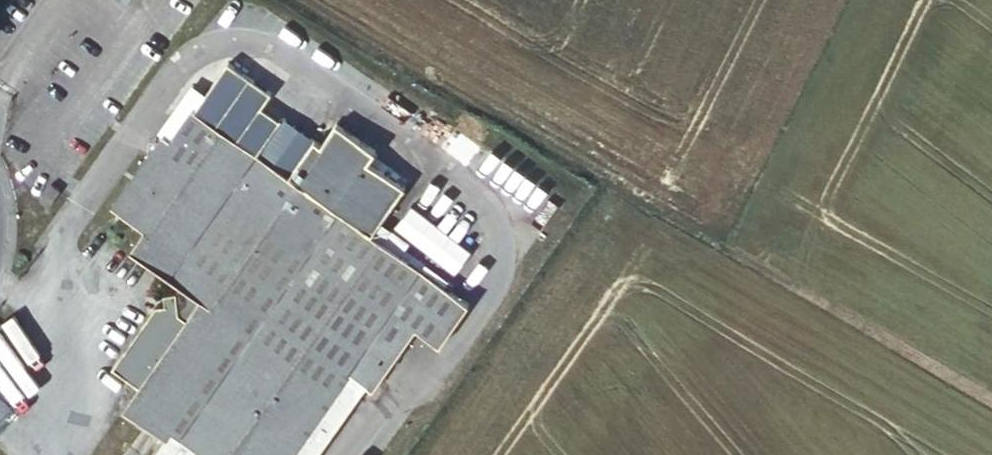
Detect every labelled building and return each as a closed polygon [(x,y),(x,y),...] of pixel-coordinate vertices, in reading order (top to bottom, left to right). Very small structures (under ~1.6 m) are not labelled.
[(81,190),(142,233),(127,254),(182,287),(176,296),(165,296),(168,306),(157,309),(114,371),(140,390),(126,410),(164,437),(152,454),(319,454),(368,384),(374,389),(416,328),(441,345),(457,321),(458,296),(401,257),(410,244),(393,231),(384,243),(373,236),(407,189),(370,163),(376,152),(337,124),(324,146),(315,140),(310,148),(276,125),(280,120),(234,89),(244,73),(201,44),(180,75),(165,69),(81,190)] [(393,227),(455,271),(471,248),(409,205),(393,227)]
